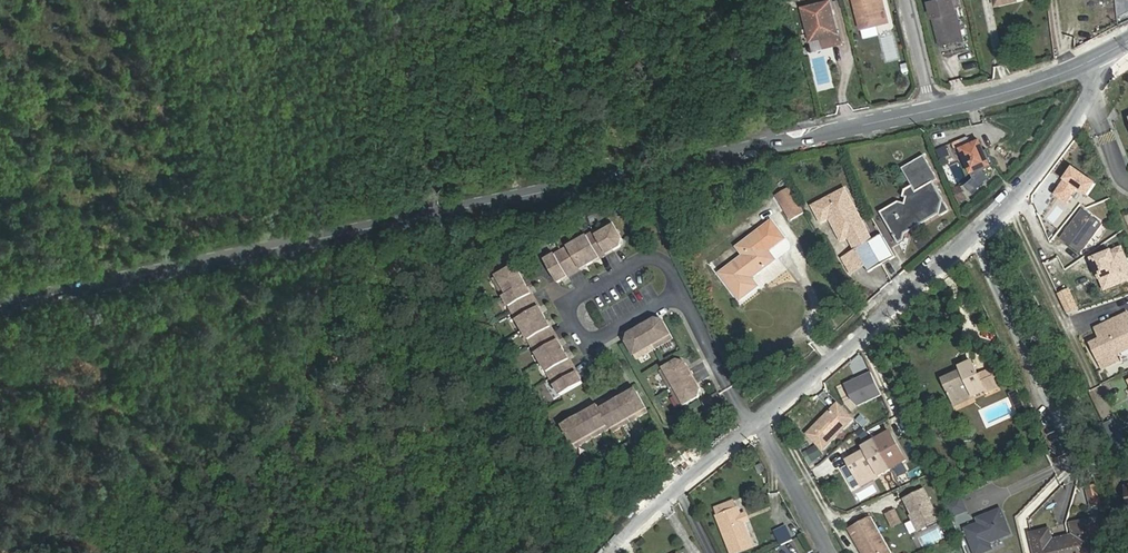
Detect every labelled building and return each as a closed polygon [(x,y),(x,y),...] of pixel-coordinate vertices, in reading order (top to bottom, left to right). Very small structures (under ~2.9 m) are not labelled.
[(864,32),(892,24),(886,0),(855,0),(864,32)] [(956,0),(941,0),(932,2),(941,46),(965,42),(956,0)] [(840,34),(831,3),(803,9),(811,42),(840,34)] [(990,181),(983,174),(993,170),(983,145),(963,153),(975,183),(968,190),(975,197),(990,181)] [(931,153),(909,166),(919,184),(911,188),(909,195),(913,196),(911,202),(905,201),(892,208),(895,213),(889,217),(899,233),(905,229),(911,231),(919,227),(915,221),(924,216),(928,222),(946,212),(948,215),(956,210),(940,181),(945,178),(931,153)] [(793,186),(779,194),(794,219),(807,211),(793,186)] [(967,199),(963,189),(955,192),(959,203),(967,199)] [(821,208),(830,223),(838,219),(842,226),(846,228),(853,240),(873,229),(853,191),(821,208)] [(892,208),(886,212),(889,217),(895,213),(892,208)] [(1062,241),(1080,255),(1103,224),(1084,210),(1062,241)] [(915,221),(919,227),(928,222),(924,216),(915,221)] [(623,238),(613,221),(595,231),(601,241),(607,237),(614,249),(621,245),(623,238)] [(853,240),(859,253),(864,250),(876,243),(879,239),(873,229),(853,240)] [(899,233),(904,242),(910,238),(911,231),(905,229),(899,233)] [(595,231),(579,241),(591,263),(601,257),(594,245),(601,241),(595,231)] [(876,243),(887,265),(900,258),(886,232),(876,243)] [(719,274),(739,301),(759,287),(753,278),(777,260),(757,233),(737,249),(743,257),(719,274)] [(607,237),(601,241),(608,253),(614,249),(607,237)] [(579,241),(563,250),(568,260),(575,256),(581,268),(591,263),(579,241)] [(601,241),(594,245),(601,257),(608,253),(601,241)] [(873,266),(876,271),(887,265),(876,243),(864,250),(873,266)] [(563,250),(546,260),(559,281),(569,275),(562,263),(568,260),(563,250)] [(848,259),(857,275),(873,266),(864,250),(859,253),(848,259)] [(575,256),(568,260),(575,272),(581,268),(575,256)] [(568,260),(562,263),(569,275),(575,272),(568,260)] [(511,268),(494,278),(505,296),(515,290),(511,283),(523,276),(519,270),(511,268)] [(1117,288),(1127,284),(1127,273),(1126,268),(1112,274),(1117,288)] [(527,283),(523,276),(511,283),(515,290),(527,283)] [(515,290),(505,296),(514,312),(524,306),(520,300),(533,293),(527,283),(515,290)] [(536,300),(533,293),(520,300),(524,306),(536,300)] [(540,306),(536,300),(524,306),(528,313),(540,306)] [(524,306),(514,312),(524,329),(546,316),(540,306),(528,313),(524,306)] [(1112,322),(1115,329),(1118,336),(1095,347),(1102,360),(1099,362),(1103,371),(1127,359),(1127,356),(1124,348),(1127,346),(1127,315),(1112,322)] [(546,316),(524,329),(534,346),(543,340),(540,333),(552,327),(546,316)] [(650,338),(656,347),(674,337),(664,320),(657,318),(650,321),(657,334),(650,338)] [(650,321),(643,325),(650,338),(657,334),(650,321)] [(650,338),(643,325),(637,329),(644,342),(650,338)] [(555,333),(552,327),(540,333),(543,340),(555,333)] [(628,341),(638,358),(656,347),(650,338),(644,342),(637,329),(630,333),(628,341)] [(1118,336),(1115,329),(1092,339),(1095,347),(1118,336)] [(555,333),(543,340),(547,346),(559,339),(555,333)] [(543,340),(534,346),(543,361),(565,349),(559,339),(547,346),(543,340)] [(565,349),(543,361),(552,378),(562,372),(558,366),(571,359),(565,349)] [(574,365),(571,359),(558,366),(562,372),(574,365)] [(679,360),(662,370),(672,388),(682,382),(678,375),(690,368),(687,362),(679,360)] [(984,361),(974,365),(980,379),(990,375),(984,361)] [(945,380),(953,397),(970,390),(973,396),(985,391),(980,379),(972,363),(963,367),(964,372),(945,380)] [(574,365),(562,372),(566,378),(578,371),(574,365)] [(694,375),(690,368),(678,375),(682,382),(694,375)] [(562,372),(552,378),(562,394),(584,382),(578,371),(566,378),(562,372)] [(881,396),(871,374),(844,386),(851,401),(857,407),(881,396)] [(698,382),(694,375),(682,382),(686,389),(698,382)] [(990,375),(980,379),(985,391),(986,393),(997,388),(990,375)] [(672,388),(683,406),(700,396),(702,388),(698,382),(686,389),(682,382),(672,388)] [(637,389),(628,394),(638,412),(640,416),(644,415),(641,411),(647,407),(637,389)] [(970,390),(953,397),(956,404),(973,396),(970,390)] [(723,398),(720,393),(713,397),(715,402),(723,398)] [(628,394),(619,399),(630,417),(635,414),(637,418),(640,416),(638,412),(628,394)] [(713,397),(706,402),(712,414),(727,405),(723,398),(715,402),(713,397)] [(619,399),(610,404),(621,422),(623,426),(626,424),(624,420),(630,417),(619,399)] [(621,422),(610,404),(602,408),(601,409),(610,423),(612,428),(618,424),(620,428),(623,426),(621,422)] [(855,420),(839,404),(808,435),(823,451),(855,420)] [(600,405),(590,410),(601,429),(603,432),(606,431),(604,427),(610,423),(601,409),(602,408),(600,405)] [(590,410),(582,415),(592,433),(598,430),(601,434),(603,432),(601,429),(590,410)] [(582,415),(573,420),(584,438),(586,442),(589,440),(587,437),(592,433),(582,415)] [(573,420),(564,425),(575,444),(581,440),(583,444),(586,442),(584,438),(573,420)] [(849,461),(851,464),(861,483),(862,486),(881,477),(880,475),(907,462),(892,434),(866,447),(867,451),(849,461)] [(861,483),(851,464),(842,469),(852,487),(861,483)] [(941,520),(925,488),(905,498),(913,514),(911,515),(919,531),(941,520)] [(979,509),(974,494),(948,504),(954,519),(979,509)] [(735,502),(716,509),(718,516),(738,508),(735,502)] [(738,508),(718,516),(730,547),(750,540),(738,508)] [(885,512),(890,528),(902,525),(897,509),(885,512)] [(979,521),(981,526),(967,531),(976,552),(990,552),(994,551),(991,545),(1013,536),(1003,511),(979,521)] [(861,552),(892,552),(871,516),(866,519),(870,528),(853,538),(861,552)] [(1073,522),(1075,534),(1069,535),(1072,547),(1067,548),(1068,552),(1099,552),(1090,518),(1073,522)] [(848,529),(853,538),(870,528),(866,519),(848,529)] [(794,540),(786,526),(776,532),(782,546),(794,540)] [(1032,532),(1037,552),(1068,552),(1067,548),(1072,547),(1069,535),(1054,539),(1051,527),(1032,532)] [(802,552),(809,550),(805,536),(798,538),(802,552)] [(753,547),(750,540),(730,547),(733,552),(737,552),(753,547)]
